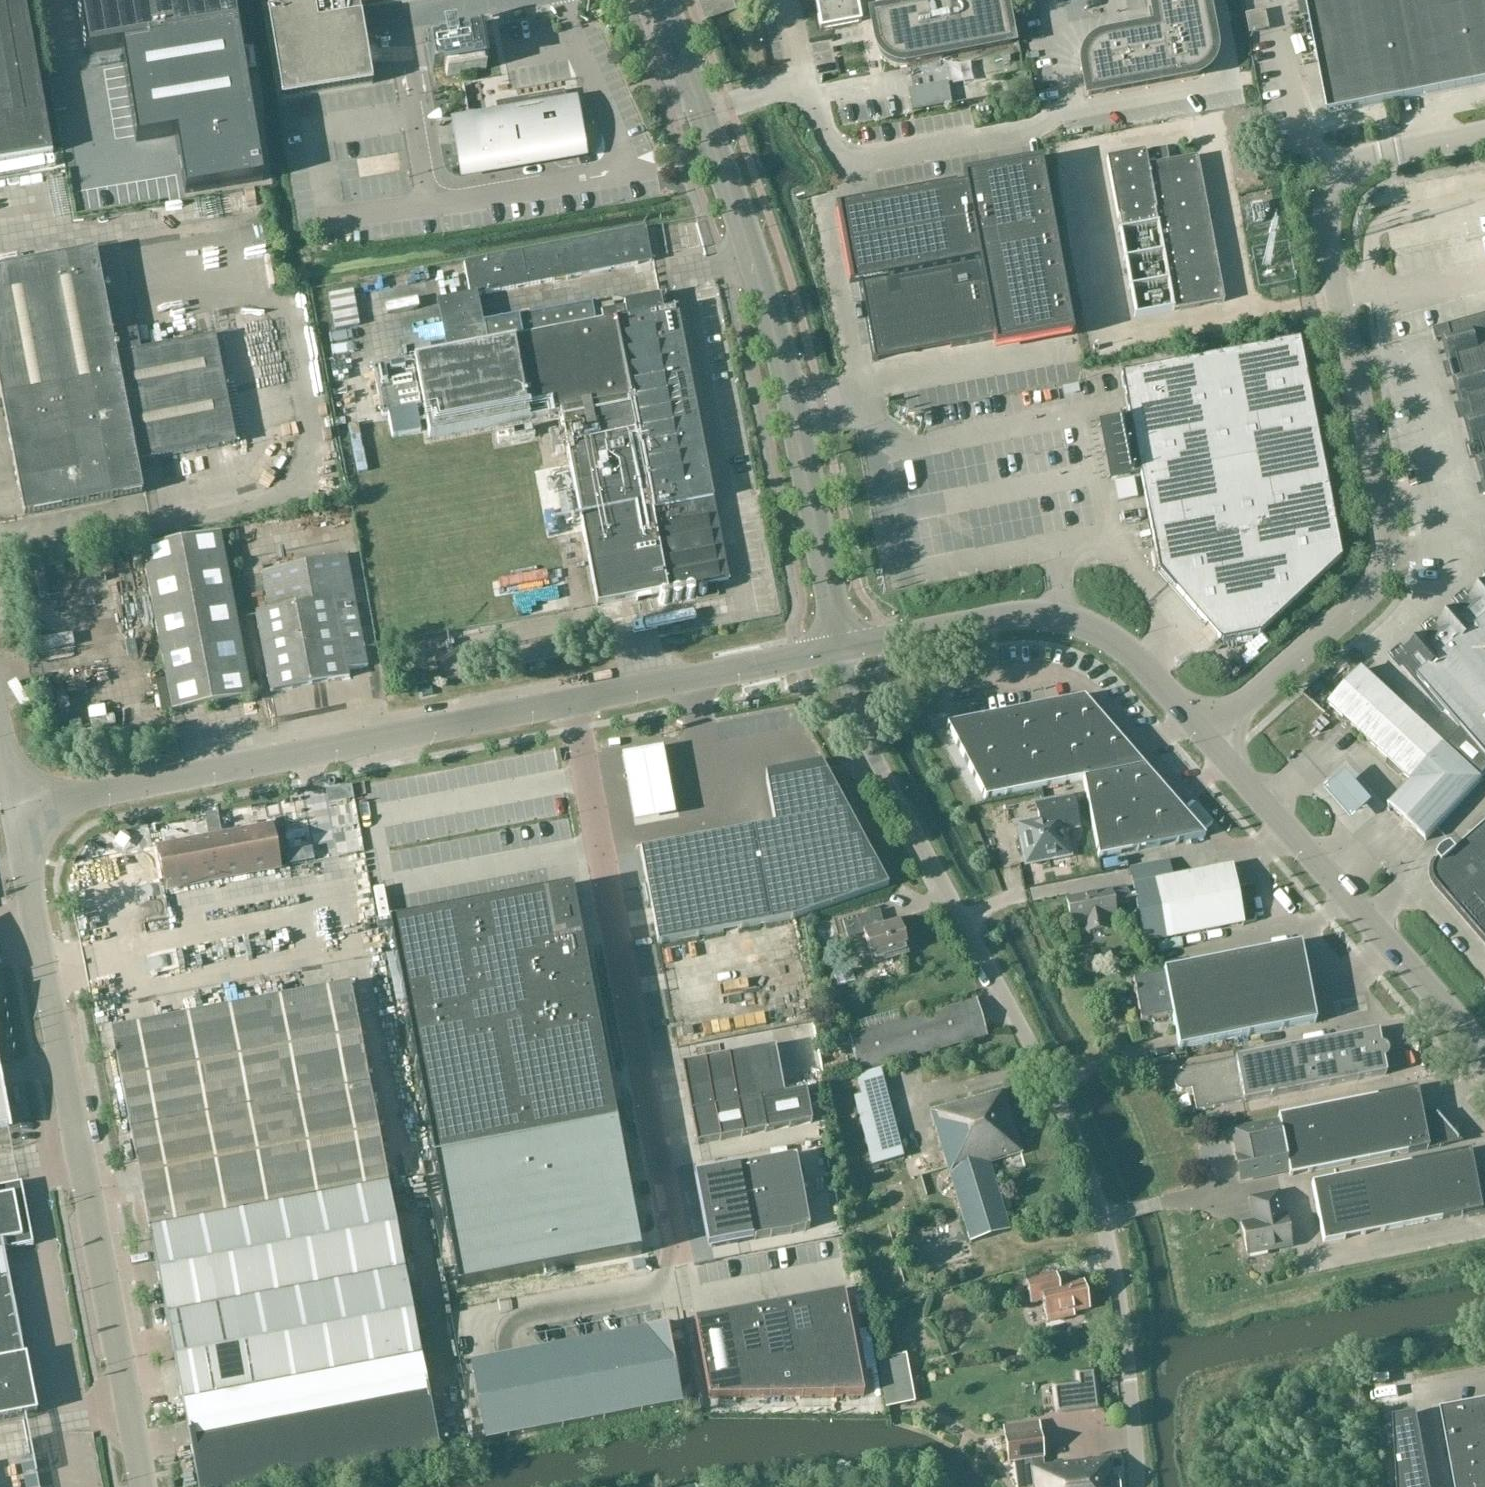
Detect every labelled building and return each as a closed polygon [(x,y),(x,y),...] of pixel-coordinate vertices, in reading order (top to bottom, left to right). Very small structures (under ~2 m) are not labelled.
[(53,153),(26,0),(0,0),(0,163),(53,153)] [(88,52),(123,47),(139,139),(174,134),(184,193),(262,180),(252,120),(234,15),(232,0),(80,0),(88,52)] [(282,101),(373,86),(369,62),(379,60),(375,36),(365,38),(360,10),(422,0),(265,0),(282,101)] [(819,15),(821,28),(861,21),(857,0),(816,0),(819,15)] [(895,11),(872,15),(877,41),(879,48),(883,54),(888,59),(894,62),(901,63),(908,63),(1012,44),(1004,0),(893,0),(895,11)] [(1156,29),(1105,39),(1088,50),(1083,69),(1088,97),(1192,77),(1209,66),(1214,46),(1206,0),(1151,0),(1156,29)] [(1329,115),(1484,85),(1484,0),(1307,0),(1329,115)] [(487,72),(479,30),(440,37),(441,43),(429,45),(434,75),(446,73),(447,78),(487,72)] [(532,161),(575,154),(565,93),(494,106),(496,120),(455,127),(463,173),(484,170),(484,173),(493,171),(493,168),(523,163),(524,166),(532,165),(532,161)] [(989,105),(977,108),(979,119),(991,116),(989,105)] [(1173,313),(1224,303),(1197,158),(1169,164),(1166,150),(1106,161),(1136,318),(1173,312),(1173,313)] [(956,192),(847,212),(861,288),(875,362),(877,362),(876,354),(949,341),(950,348),(992,341),(1071,326),(1043,176),(964,190),(956,192)] [(477,296),(477,298),(528,287),(598,273),(652,262),(645,230),(645,229),(598,239),(521,254),(522,255),(464,266),(470,298),(477,296)] [(137,465),(112,338),(96,253),(0,272),(0,391),(25,519),(143,495),(137,465)] [(463,273),(365,286),(368,310),(466,296),(463,273)] [(598,608),(668,593),(730,581),(677,309),(676,310),(673,295),(624,304),(625,309),(602,314),(603,324),(487,347),(447,355),(416,361),(431,439),(534,418),(560,413),(598,608)] [(1450,328),(1449,325),(1433,330),(1437,341),(1442,340),(1448,364),(1443,365),(1448,382),(1453,380),(1459,405),(1455,406),(1459,422),(1464,421),(1471,445),(1466,446),(1470,463),(1475,461),(1482,485),(1477,487),(1480,498),(1484,497),(1484,318),(1450,328)] [(137,333),(112,338),(137,465),(236,446),(215,338),(140,353),(137,333)] [(397,337),(380,339),(381,348),(398,347),(397,337)] [(1343,560),(1335,519),(1300,340),(1121,375),(1130,419),(1099,425),(1110,479),(1140,474),(1155,554),(1159,572),(1220,643),(1260,636),(1343,560)] [(383,419),(388,417),(392,440),(420,434),(416,412),(422,411),(412,362),(373,370),(383,419)] [(142,550),(174,713),(251,698),(219,535),(142,550)] [(348,558),(305,566),(261,574),(269,614),(256,616),(271,695),(350,679),(349,673),(369,669),(348,558)] [(1447,712),(1462,730),(1484,757),(1484,580),(1468,594),(1465,591),(1452,602),(1455,606),(1436,622),(1433,618),(1420,629),(1423,633),(1404,649),(1401,645),(1388,656),(1400,670),(1403,668),(1443,715),(1447,712)] [(1482,780),(1484,776),(1484,757),(1462,730),(1446,746),(1364,670),(1358,677),(1358,676),(1352,682),(1349,681),(1340,690),(1342,694),(1336,700),(1331,706),(1344,719),(1344,723),(1348,726),(1352,726),(1413,782),(1391,806),(1427,839),(1482,780)] [(986,801),(1083,781),(1099,859),(1205,838),(1084,699),(947,727),(986,801)] [(662,755),(622,762),(633,824),(673,817),(662,755)] [(658,946),(792,920),(888,887),(826,771),(767,783),(775,826),(640,851),(658,946)] [(1373,807),(1346,777),(1326,793),(1353,825),(1373,807)] [(1065,832),(1079,829),(1073,798),(1035,805),(1039,823),(1019,827),(1020,832),(1027,866),(1070,857),(1065,832)] [(315,862),(307,820),(243,832),(251,874),(315,862)] [(1439,886),(1484,939),(1484,827),(1455,853),(1452,849),(1443,851),(1439,859),(1441,861),(1438,864),(1435,868),(1435,873),(1435,878),(1436,882),(1439,886)] [(1238,892),(1233,868),(1134,887),(1145,946),(1245,927),(1244,925),(1257,923),(1250,889),(1238,892)] [(1108,884),(1125,881),(1124,871),(1107,874),(1108,884)] [(1114,907),(1130,904),(1127,890),(1111,893),(1111,892),(1067,901),(1072,927),(1087,924),(1089,934),(1107,930),(1105,920),(1116,918),(1114,907)] [(550,897),(386,928),(432,1160),(457,1290),(641,1255),(617,1126),(611,1098),(610,1090),(607,1075),(583,948),(574,900),(552,904),(550,897)] [(877,929),(873,915),(843,923),(848,941),(865,936),(874,966),(910,955),(900,922),(877,929)] [(1316,1024),(1301,945),(1163,972),(1164,976),(1132,982),(1134,991),(1133,991),(1134,996),(1135,996),(1140,1023),(1172,1017),(1178,1051),(1316,1024)] [(150,1232),(198,1486),(239,1486),(438,1449),(388,1187),(350,988),(112,1034),(150,1232)] [(987,1036),(978,1003),(851,1039),(860,1072),(987,1036)] [(1383,1062),(1380,1046),(1378,1032),(1235,1060),(1243,1103),(1386,1075),(1383,1062)] [(775,1048),(680,1065),(695,1146),(812,1124),(806,1092),(783,1096),(775,1048)] [(1243,1103),(1235,1060),(1178,1071),(1179,1076),(1176,1079),(1174,1083),(1175,1087),(1178,1090),(1182,1092),(1192,1090),(1196,1112),(1243,1103)] [(0,1071),(0,1130),(11,1128),(0,1071)] [(874,1168),(904,1160),(882,1074),(858,1081),(862,1098),(856,1099),(874,1168)] [(1242,1181),(1289,1172),(1290,1178),(1446,1147),(1443,1131),(1442,1129),(1437,1126),(1436,1126),(1433,1114),(1421,1116),(1416,1090),(1278,1117),(1279,1123),(1233,1132),(1238,1158),(1237,1158),(1242,1181)] [(1004,1093),(934,1114),(972,1243),(969,1244),(980,1281),(1021,1269),(990,1164),(1022,1155),(1004,1093)] [(1484,1215),(1484,1176),(1475,1178),(1470,1152),(1312,1183),(1324,1244),(1462,1216),(1463,1219),(1484,1215)] [(712,1248),(810,1230),(796,1157),(698,1176),(712,1248)] [(35,1417),(36,1417),(34,1405),(25,1359),(23,1360),(8,1280),(5,1266),(3,1252),(33,1246),(22,1186),(22,1185),(0,1190),(0,1424),(35,1417)] [(1248,1255),(1251,1254),(1292,1246),(1286,1217),(1282,1217),(1278,1194),(1251,1200),(1256,1223),(1242,1225),(1248,1255)] [(1074,1313),(1090,1310),(1084,1282),(1059,1288),(1056,1275),(1026,1281),(1031,1304),(1043,1302),(1047,1323),(1075,1317),(1074,1313)] [(844,1293),(814,1299),(833,1397),(864,1397),(844,1293)] [(814,1299),(784,1305),(802,1398),(833,1397),(814,1299)] [(784,1305),(754,1310),(771,1398),(802,1398),(784,1305)] [(754,1310),(724,1316),(740,1399),(771,1398),(754,1310)] [(724,1316),(694,1322),(708,1399),(740,1399),(724,1316)] [(682,1405),(667,1327),(471,1364),(486,1442),(682,1405)] [(892,1407),(915,1403),(907,1355),(883,1360),(892,1407)] [(1076,1385),(1079,1409),(1095,1407),(1091,1372),(1075,1374),(1076,1385)] [(1484,1465),(1484,1403),(1442,1411),(1453,1471),(1484,1465)] [(1425,1457),(1418,1415),(1394,1420),(1398,1486),(1431,1486),(1425,1457)] [(1034,1470),(1032,1470),(1034,1486),(1119,1486),(1118,1481),(1113,1480),(1111,1460),(1046,1468),(1041,1434),(1040,1434),(1039,1425),(1006,1430),(1010,1464),(1033,1461),(1034,1470)] [(1453,1471),(1456,1486),(1484,1486),(1484,1465),(1453,1471)]
